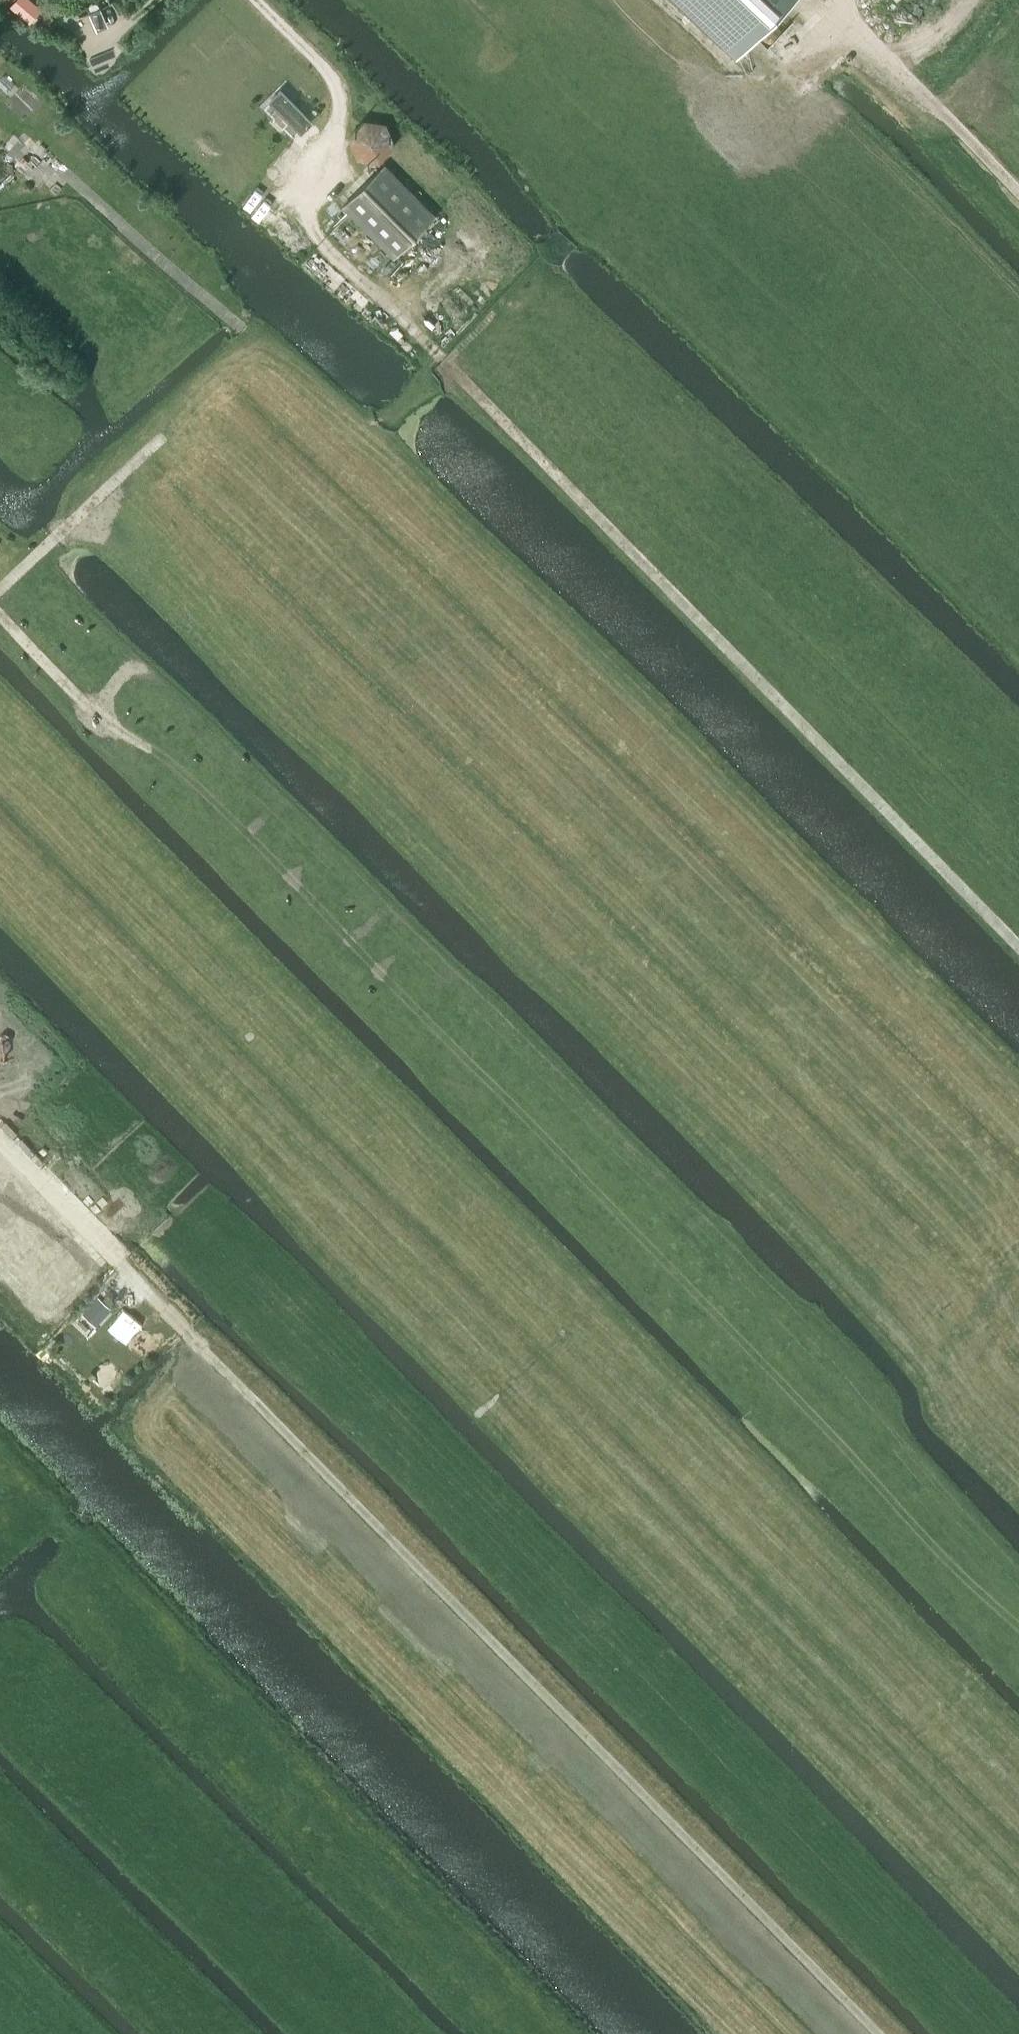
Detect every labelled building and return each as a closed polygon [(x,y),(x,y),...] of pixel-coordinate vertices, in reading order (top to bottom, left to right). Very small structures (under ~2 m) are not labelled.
[(32,0),(14,0),(10,5),(29,22),(41,9),(32,0)] [(759,73),(828,0),(682,0),(759,73)] [(280,89),(269,101),(301,133),(312,122),(280,89)] [(349,140),(357,158),(379,162),(394,144),(386,122),(363,121),(349,140)] [(343,206),(394,258),(435,216),(385,165),(343,206)]
